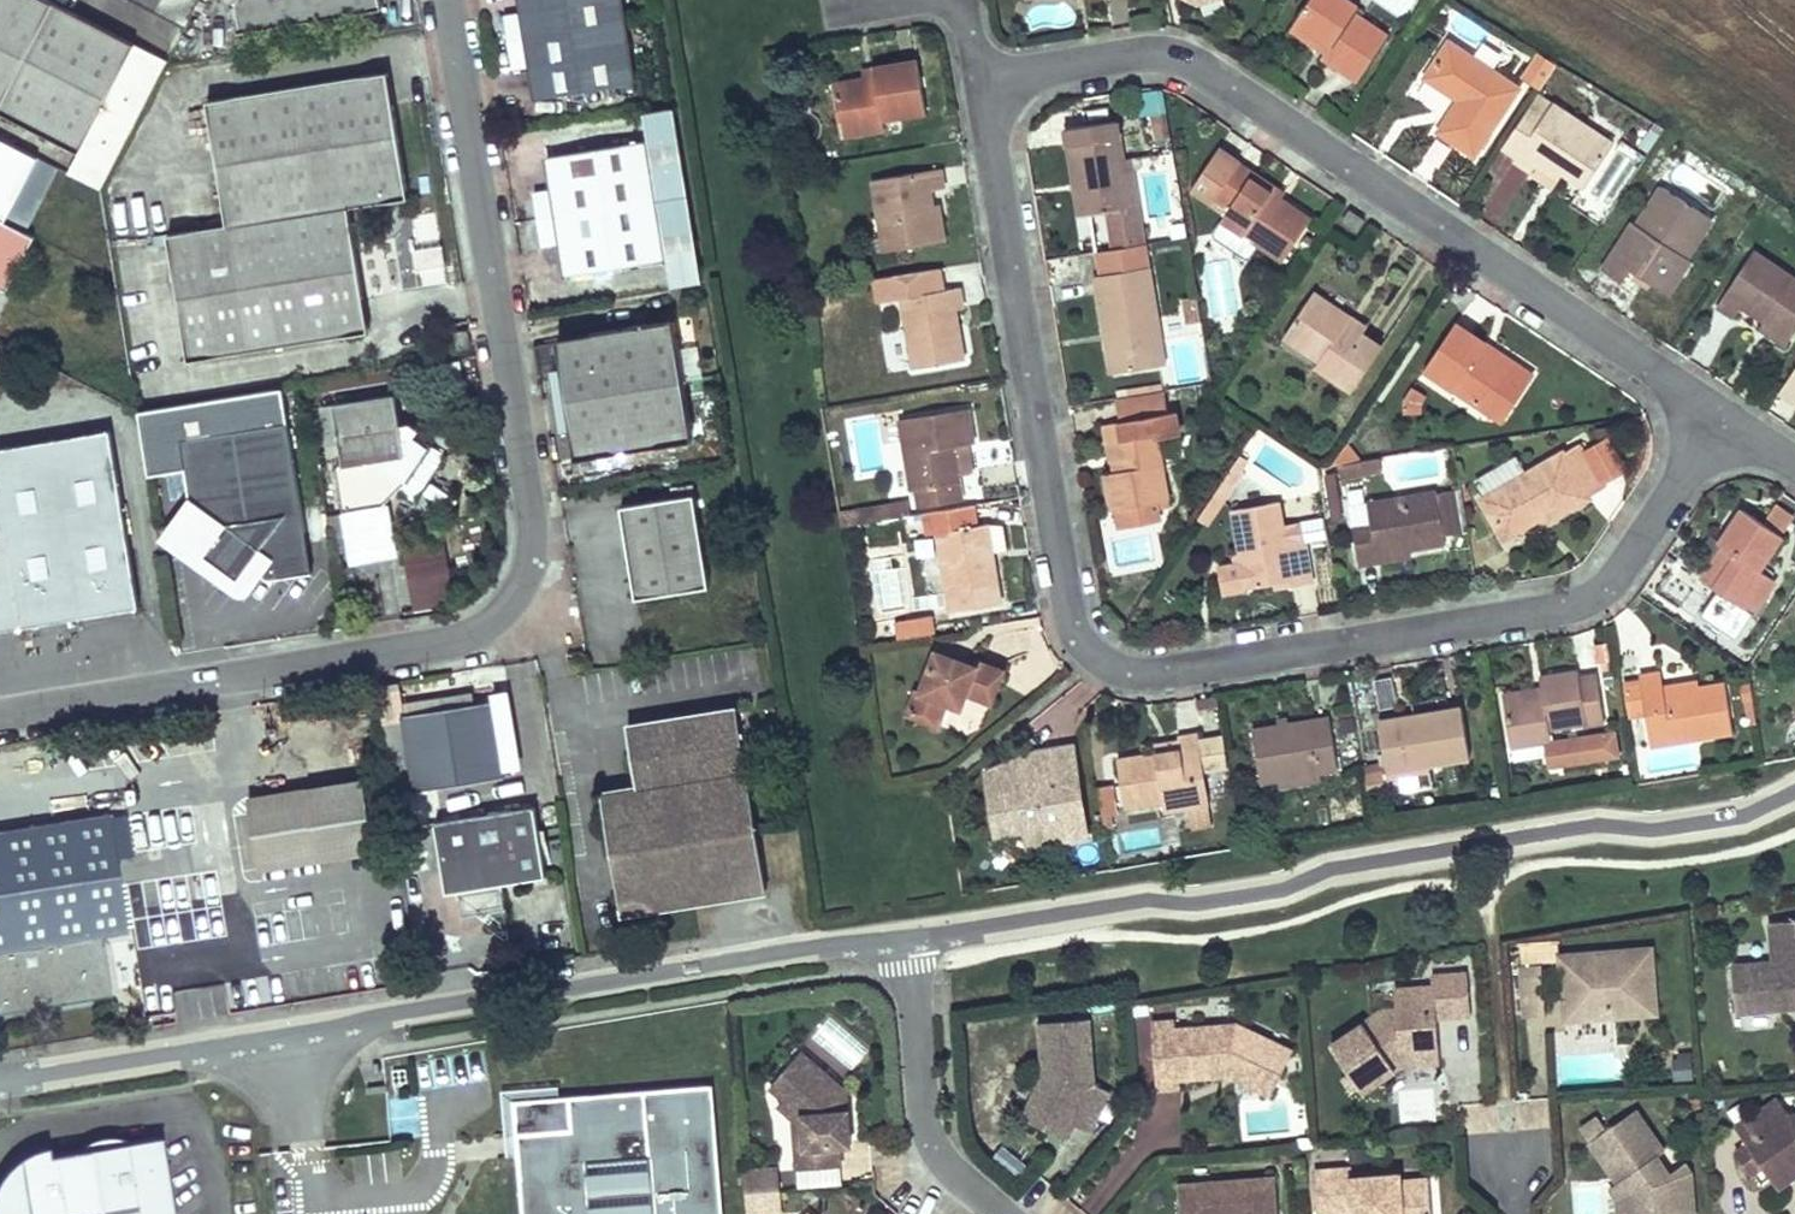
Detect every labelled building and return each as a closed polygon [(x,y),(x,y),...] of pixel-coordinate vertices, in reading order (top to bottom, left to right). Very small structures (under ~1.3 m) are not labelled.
[(79,151),(135,44),(47,0),(0,0),(0,110),(79,151)] [(232,6),(235,31),(381,6),(380,0),(235,0),(232,6)] [(522,13),(504,16),(513,69),(532,66),(537,99),(635,82),(621,0),(520,0),(522,13)] [(1350,0),(1311,0),(1298,20),(1332,43),(1327,51),(1324,56),(1360,79),(1389,36),(1353,12),(1358,6),(1350,0)] [(1332,43),(1298,20),(1293,28),(1327,51),(1332,43)] [(1519,88),(1450,41),(1426,77),(1460,100),(1440,132),(1474,156),(1519,88)] [(135,44),(79,151),(110,167),(166,60),(135,44)] [(1521,80),(1538,91),(1554,66),(1537,56),(1521,80)] [(865,79),(833,84),(842,137),(885,130),(883,120),(927,113),(918,60),(873,67),(875,77),(865,79)] [(873,67),(863,69),(865,79),(875,77),(873,67)] [(409,198),(388,72),(208,101),(228,223),(168,233),(189,361),(369,331),(349,208),(409,198)] [(1614,143),(1554,102),(1515,159),(1533,171),(1537,165),(1541,158),(1564,173),(1584,186),(1614,143)] [(1118,119),(1067,128),(1080,216),(1107,212),(1130,208),(1125,168),(1118,119)] [(646,141),(548,158),(553,190),(534,193),(543,246),(562,244),(567,276),(665,260),(646,141)] [(1240,163),(1219,149),(1191,189),(1226,214),(1231,209),(1215,198),(1240,163)] [(1564,173),(1541,158),(1537,165),(1559,179),(1564,173)] [(1255,175),(1240,163),(1215,198),(1231,209),(1222,220),(1259,245),(1284,262),(1312,220),(1282,199),(1252,179),(1255,175)] [(1134,168),(1125,168),(1130,208),(1107,212),(1109,226),(1141,221),(1134,168)] [(941,170),(874,180),(883,237),(889,236),(891,251),(939,243),(933,206),(930,190),(945,189),(941,170)] [(1285,194),(1255,175),(1252,179),(1282,199),(1285,194)] [(1713,220),(1663,187),(1645,213),(1651,218),(1644,230),(1638,224),(1633,221),(1602,270),(1622,283),(1631,269),(1656,286),(1678,252),(1687,259),(1713,220)] [(940,206),(933,206),(939,243),(946,243),(940,206)] [(1365,222),(1350,212),(1344,222),(1358,232),(1365,222)] [(1651,218),(1645,213),(1638,224),(1644,230),(1651,218)] [(9,290),(36,237),(0,219),(0,285),(9,290)] [(1259,245),(1222,220),(1218,226),(1255,251),(1259,245)] [(1141,221),(1109,226),(1113,249),(1145,244),(1141,221)] [(889,236),(883,237),(886,252),(891,251),(889,236)] [(1101,275),(1097,276),(1106,333),(1112,333),(1118,372),(1165,364),(1146,244),(1145,244),(1113,249),(1098,252),(1101,275)] [(1754,251),(1718,306),(1735,318),(1743,306),(1766,320),(1792,338),(1794,334),(1794,278),(1754,251)] [(1687,259),(1678,252),(1656,286),(1670,294),(1692,261),(1687,259)] [(961,288),(902,297),(914,369),(964,361),(956,310),(963,309),(961,288)] [(1350,318),(1315,292),(1290,329),(1324,354),(1320,361),(1316,366),(1353,391),(1382,348),(1362,334),(1346,325),(1350,318)] [(1366,328),(1350,318),(1346,325),(1362,334),(1366,328)] [(674,319),(558,338),(577,458),(694,439),(674,319)] [(1792,338),(1766,320),(1760,329),(1786,345),(1792,338)] [(1536,373),(1458,321),(1425,370),(1502,422),(1536,373)] [(1324,354),(1290,329),(1285,337),(1320,361),(1324,354)] [(468,331),(456,332),(458,350),(471,349),(468,331)] [(1112,333),(1106,333),(1113,373),(1118,372),(1112,333)] [(11,346),(0,340),(0,367),(11,346)] [(1780,390),(1794,401),(1794,368),(1780,390)] [(1427,396),(1413,386),(1404,399),(1404,413),(1422,414),(1422,404),(1427,396)] [(149,471),(185,465),(181,439),(288,422),(283,387),(139,411),(149,471)] [(1170,413),(1166,389),(1146,393),(1150,416),(1120,421),(1104,424),(1108,445),(1116,443),(1121,471),(1105,474),(1111,509),(1117,509),(1157,502),(1158,509),(1169,507),(1158,438),(1180,434),(1176,412),(1170,413)] [(1146,393),(1116,398),(1120,421),(1150,416),(1146,393)] [(344,465),(372,461),(373,467),(371,471),(413,501),(445,456),(417,436),(418,439),(418,443),(416,445),(414,447),(409,448),(406,446),(404,444),(396,394),(334,404),(344,465)] [(968,407),(899,419),(911,491),(915,490),(918,508),(962,500),(954,447),(974,443),(968,407)] [(288,422),(181,439),(191,499),(225,525),(200,559),(233,585),(254,559),(255,567),(259,571),(266,571),(270,568),(282,577),(308,543),(288,422)] [(0,449),(0,632),(138,609),(109,432),(0,449)] [(1609,436),(1585,449),(1605,483),(1629,469),(1609,436)] [(1484,494),(1478,497),(1504,542),(1545,518),(1549,525),(1595,498),(1593,495),(1607,486),(1605,483),(1585,449),(1581,442),(1567,451),(1565,447),(1526,470),(1484,494)] [(1332,466),(1362,461),(1348,443),(1332,466)] [(1232,467),(1240,472),(1248,459),(1241,454),(1232,467)] [(1484,494),(1526,470),(1517,455),(1475,479),(1484,494)] [(1382,472),(1379,458),(1362,461),(1365,475),(1382,472)] [(1362,461),(1339,465),(1342,479),(1365,475),(1362,461)] [(1225,477),(1233,483),(1240,472),(1232,467),(1225,477)] [(1336,472),(1324,474),(1331,520),(1343,519),(1336,472)] [(1214,493),(1225,500),(1235,484),(1233,483),(1225,477),(1214,493)] [(1469,540),(1461,487),(1438,491),(1446,544),(1469,540)] [(386,489),(338,500),(352,561),(400,550),(386,489)] [(1372,524),(1354,526),(1356,537),(1374,536),(1378,556),(1446,544),(1438,491),(1368,501),(1372,524)] [(1350,493),(1351,520),(1368,519),(1367,492),(1350,493)] [(697,493),(624,504),(639,595),(711,584),(697,493)] [(1313,583),(1305,540),(1302,523),(1283,526),(1279,500),(1232,508),(1240,553),(1233,554),(1235,563),(1219,565),(1223,592),(1291,581),(1292,586),(1313,583)] [(1157,502),(1117,509),(1120,527),(1160,520),(1158,509),(1157,502)] [(973,506),(925,513),(929,536),(938,534),(950,613),(1000,605),(988,524),(976,526),(973,506)] [(1783,535),(1744,508),(1720,544),(1725,547),(1703,579),(1743,607),(1753,591),(1765,599),(1778,581),(1761,569),(1783,535)] [(1302,523),(1305,540),(1328,535),(1326,519),(1302,523)] [(1374,536),(1356,537),(1360,564),(1379,561),(1378,556),(1374,536)] [(404,544),(412,606),(454,601),(446,538),(404,544)] [(312,572),(308,543),(282,577),(312,572)] [(233,585),(200,559),(206,588),(233,585)] [(1765,599),(1753,591),(1743,607),(1755,614),(1765,599)] [(896,624),(899,639),(936,633),(933,618),(896,624)] [(974,667),(937,652),(922,692),(917,690),(908,713),(938,725),(948,702),(961,708),(967,694),(991,703),(1003,672),(977,662),(974,667)] [(1543,697),(1505,703),(1512,748),(1552,742),(1549,729),(1585,724),(1585,727),(1605,723),(1597,675),(1579,679),(1579,673),(1541,678),(1542,690),(1543,697)] [(1661,674),(1640,677),(1649,736),(1673,732),(1675,743),(1733,734),(1725,685),(1698,689),(1664,695),(1662,687),(1661,674)] [(1698,682),(1662,687),(1664,695),(1698,689),(1698,682)] [(1542,690),(1503,696),(1505,703),(1543,697),(1542,690)] [(636,784),(601,790),(621,915),(767,891),(736,704),(626,722),(636,784)] [(496,705),(382,724),(393,798),(508,779),(496,705)] [(1464,707),(1379,720),(1388,771),(1471,758),(1464,707)] [(1330,717),(1253,731),(1261,782),(1280,778),(1320,772),(1339,768),(1330,717)] [(1179,747),(1116,757),(1124,809),(1163,803),(1165,813),(1189,809),(1210,806),(1205,772),(1199,739),(1198,732),(1177,735),(1179,747)] [(1673,732),(1649,736),(1651,747),(1675,743),(1673,732)] [(1224,735),(1199,739),(1205,772),(1229,768),(1224,735)] [(1023,832),(1026,851),(1072,844),(1071,838),(1090,835),(1076,743),(1035,748),(983,769),(994,837),(1023,832)] [(1320,772),(1280,778),(1281,787),(1322,781),(1320,772)] [(247,798),(259,869),(375,850),(363,779),(247,798)] [(1118,813),(1113,784),(1097,786),(1104,829),(1113,827),(1111,814),(1118,813)] [(1213,826),(1210,806),(1189,809),(1192,830),(1213,826)] [(538,811),(436,828),(447,893),(460,891),(465,918),(479,915),(488,923),(494,913),(509,911),(504,885),(549,878),(538,811)] [(0,829),(0,1013),(111,995),(101,936),(128,931),(115,859),(133,856),(126,814),(108,817),(108,812),(0,829)] [(1071,838),(1072,844),(1091,841),(1090,835),(1071,838)] [(1738,1006),(1786,1003),(1785,989),(1794,988),(1794,915),(1774,916),(1777,957),(1735,959),(1738,1006)] [(1573,985),(1575,1016),(1658,1010),(1654,944),(1561,951),(1564,986),(1573,985)] [(1523,961),(1524,974),(1545,972),(1544,959),(1523,961)] [(1438,1014),(1472,1012),(1468,970),(1433,973),(1434,983),(1396,986),(1397,1006),(1383,1007),(1332,1043),(1365,1089),(1402,1062),(1398,1056),(1405,1051),(1441,1048),(1438,1014)] [(1524,974),(1527,1013),(1548,1011),(1545,972),(1524,974)] [(1564,986),(1566,1017),(1575,1016),(1573,985),(1564,986)] [(1786,1003),(1794,1003),(1794,988),(1785,989),(1786,1003)] [(1079,1014),(1031,1018),(1035,1070),(1040,1070),(1041,1078),(1028,1102),(1064,1121),(1081,1129),(1101,1088),(1085,1078),(1079,1014)] [(1166,1015),(1142,1017),(1146,1084),(1170,1082),(1169,1073),(1217,1071),(1217,1065),(1225,1064),(1249,1074),(1265,1037),(1227,1021),(1166,1024),(1166,1015)] [(1453,1018),(1445,1018),(1446,1101),(1480,1100),(1478,1035),(1454,1036),(1453,1018)] [(1217,1065),(1217,1071),(1262,1089),(1280,1043),(1265,1037),(1249,1074),(1225,1064),(1217,1065)] [(790,1142),(792,1164),(835,1160),(833,1140),(845,1139),(842,1099),(832,1099),(831,1085),(835,1081),(796,1045),(765,1079),(779,1093),(796,1108),(799,1141),(790,1142)] [(1398,1056),(1402,1062),(1441,1059),(1441,1048),(1405,1051),(1398,1056)] [(1401,1122),(1437,1121),(1436,1066),(1399,1067),(1401,1122)] [(1040,1070),(1035,1070),(1014,1111),(1058,1132),(1064,1121),(1028,1102),(1041,1078),(1040,1070)] [(507,1100),(516,1213),(716,1213),(707,1086),(507,1100)] [(1138,1143),(1179,1145),(1181,1091),(1159,1090),(1158,1121),(1139,1120),(1138,1143)] [(787,1112),(790,1142),(799,1141),(796,1108),(779,1093),(773,1099),(787,1112)] [(1791,1110),(1779,1093),(1736,1122),(1748,1139),(1763,1161),(1772,1176),(1794,1161),(1794,1110),(1791,1110)] [(416,1095),(389,1096),(390,1132),(417,1131),(416,1095)] [(1619,1213),(1662,1211),(1666,1213),(1699,1213),(1696,1168),(1688,1158),(1674,1168),(1662,1150),(1668,1146),(1640,1105),(1608,1126),(1598,1113),(1580,1126),(1618,1179),(1619,1213)] [(47,1156),(46,1147),(30,1151),(18,1158),(8,1166),(0,1176),(0,1213),(171,1213),(158,1138),(47,1156)] [(1736,1147),(1751,1170),(1763,1161),(1748,1139),(1736,1147)] [(835,1160),(792,1164),(793,1181),(837,1178),(835,1160)] [(1777,1184),(1794,1172),(1794,1161),(1772,1176),(1777,1184)] [(1318,1210),(1354,1208),(1354,1213),(1387,1213),(1387,1211),(1408,1210),(1408,1213),(1433,1213),(1430,1173),(1401,1175),(1400,1167),(1353,1171),(1352,1162),(1315,1165),(1318,1210)] [(776,1169),(753,1170),(755,1191),(778,1189),(776,1169)] [(753,1170),(744,1171),(746,1192),(755,1191),(753,1170)] [(1185,1213),(1226,1213),(1225,1210),(1236,1209),(1237,1213),(1278,1213),(1276,1174),(1183,1179),(1185,1213)] [(755,1191),(757,1212),(780,1210),(778,1189),(755,1191)] [(746,1192),(748,1213),(757,1212),(755,1191),(746,1192)] [(801,1206),(793,1213),(810,1213),(801,1206)]
